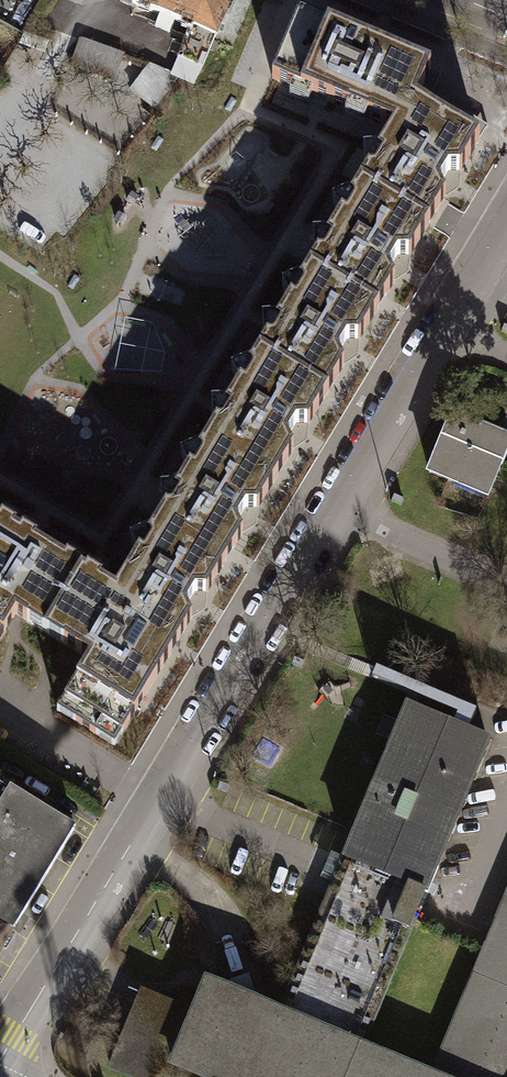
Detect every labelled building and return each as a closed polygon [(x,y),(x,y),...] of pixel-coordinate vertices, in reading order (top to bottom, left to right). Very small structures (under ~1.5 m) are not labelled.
[(191,28),(179,56),(201,65),(213,37),(215,38),(231,0),(124,0),(191,28)] [(299,14),(272,79),(384,126),(394,103),(412,111),(417,102),(431,69),(299,14)] [(123,55),(79,38),(69,65),(113,81),(123,55)] [(179,56),(171,53),(164,71),(150,66),(131,91),(148,103),(171,73),(194,82),(201,65),(179,56)] [(394,130),(360,185),(427,226),(479,141),(417,102),(412,111),(394,103),(384,126),(394,130)] [(312,263),(309,268),(376,309),(379,303),(427,226),(360,185),(312,263)] [(309,268),(258,354),(326,395),(376,309),(309,268)] [(258,354),(207,438),(276,479),(326,395),(258,354)] [(428,472),(454,482),(457,475),(490,489),(500,464),(502,465),(506,454),(506,438),(496,433),(495,435),(451,417),(428,472)] [(161,515),(156,523),(225,564),(229,557),(276,479),(207,438),(161,515)] [(15,614),(45,632),(82,571),(0,521),(0,640),(15,614)] [(101,582),(88,604),(170,654),(171,654),(225,564),(156,523),(116,591),(101,582)] [(82,571),(45,632),(88,658),(56,711),(114,746),(170,654),(88,604),(101,582),(82,571)] [(477,712),(376,668),(372,677),(458,714),(453,725),(468,731),(477,712)] [(408,706),(280,1012),(363,1047),(492,741),(468,731),(453,725),(408,706)] [(13,929),(14,929),(75,828),(0,782),(0,921),(13,929)] [(432,1075),(438,1076),(506,1076),(506,896),(432,1075)] [(0,921),(0,951),(13,929),(0,921)] [(432,1075),(363,1047),(280,1012),(206,981),(192,1012),(168,1072),(181,1076),(438,1076),(432,1075)] [(192,1012),(144,991),(110,1069),(129,1076),(165,1076),(168,1072),(192,1012)]
